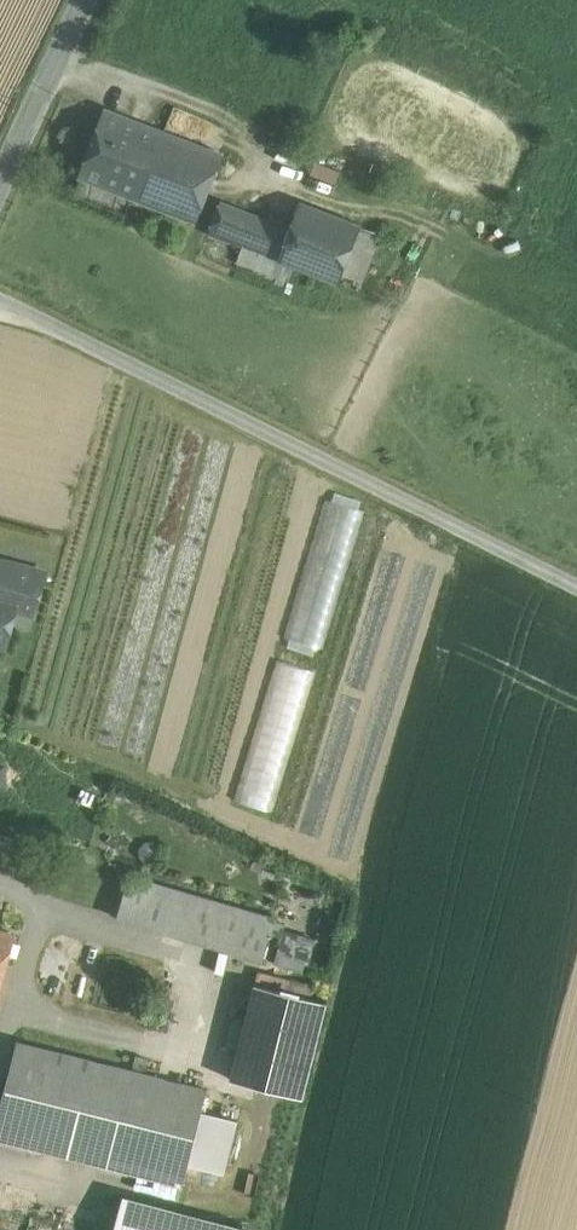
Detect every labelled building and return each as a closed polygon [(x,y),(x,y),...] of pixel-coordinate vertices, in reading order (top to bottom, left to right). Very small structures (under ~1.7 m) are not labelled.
[(146,126),(106,110),(82,175),(121,190),(146,126)] [(220,154),(146,126),(121,190),(196,219),(220,154)] [(341,172),(316,163),(312,175),(336,184),(341,172)] [(290,227),(220,200),(208,232),(242,245),(278,259),(290,227)] [(290,227),(278,259),(293,265),(338,282),(361,225),(300,201),(290,227)] [(361,225),(338,282),(358,289),(380,232),(361,225)] [(278,259),(242,245),(237,258),(288,278),(293,265),(278,259)] [(3,560),(0,571),(0,591),(19,596),(16,609),(35,614),(46,571),(3,560)] [(2,638),(7,619),(13,620),(16,609),(19,596),(0,591),(0,637),(2,638)] [(10,783),(7,764),(0,765),(0,784),(10,783)] [(274,918),(129,875),(117,917),(262,960),(270,932),(274,920),(274,918)] [(314,939),(282,929),(284,923),(274,920),(270,932),(281,935),(278,944),(280,944),(274,963),(303,971),(314,939)] [(0,933),(0,982),(13,936),(0,933)] [(326,1001),(255,983),(231,1079),(302,1097),(326,1001)] [(17,1041),(0,1109),(0,1139),(183,1185),(188,1164),(202,1110),(207,1089),(145,1073),(132,1070),(17,1041)] [(149,1059),(135,1056),(132,1070),(145,1073),(149,1059)] [(238,1119),(202,1110),(188,1164),(225,1173),(238,1119)] [(125,1205),(119,1229),(219,1229),(125,1205)]
